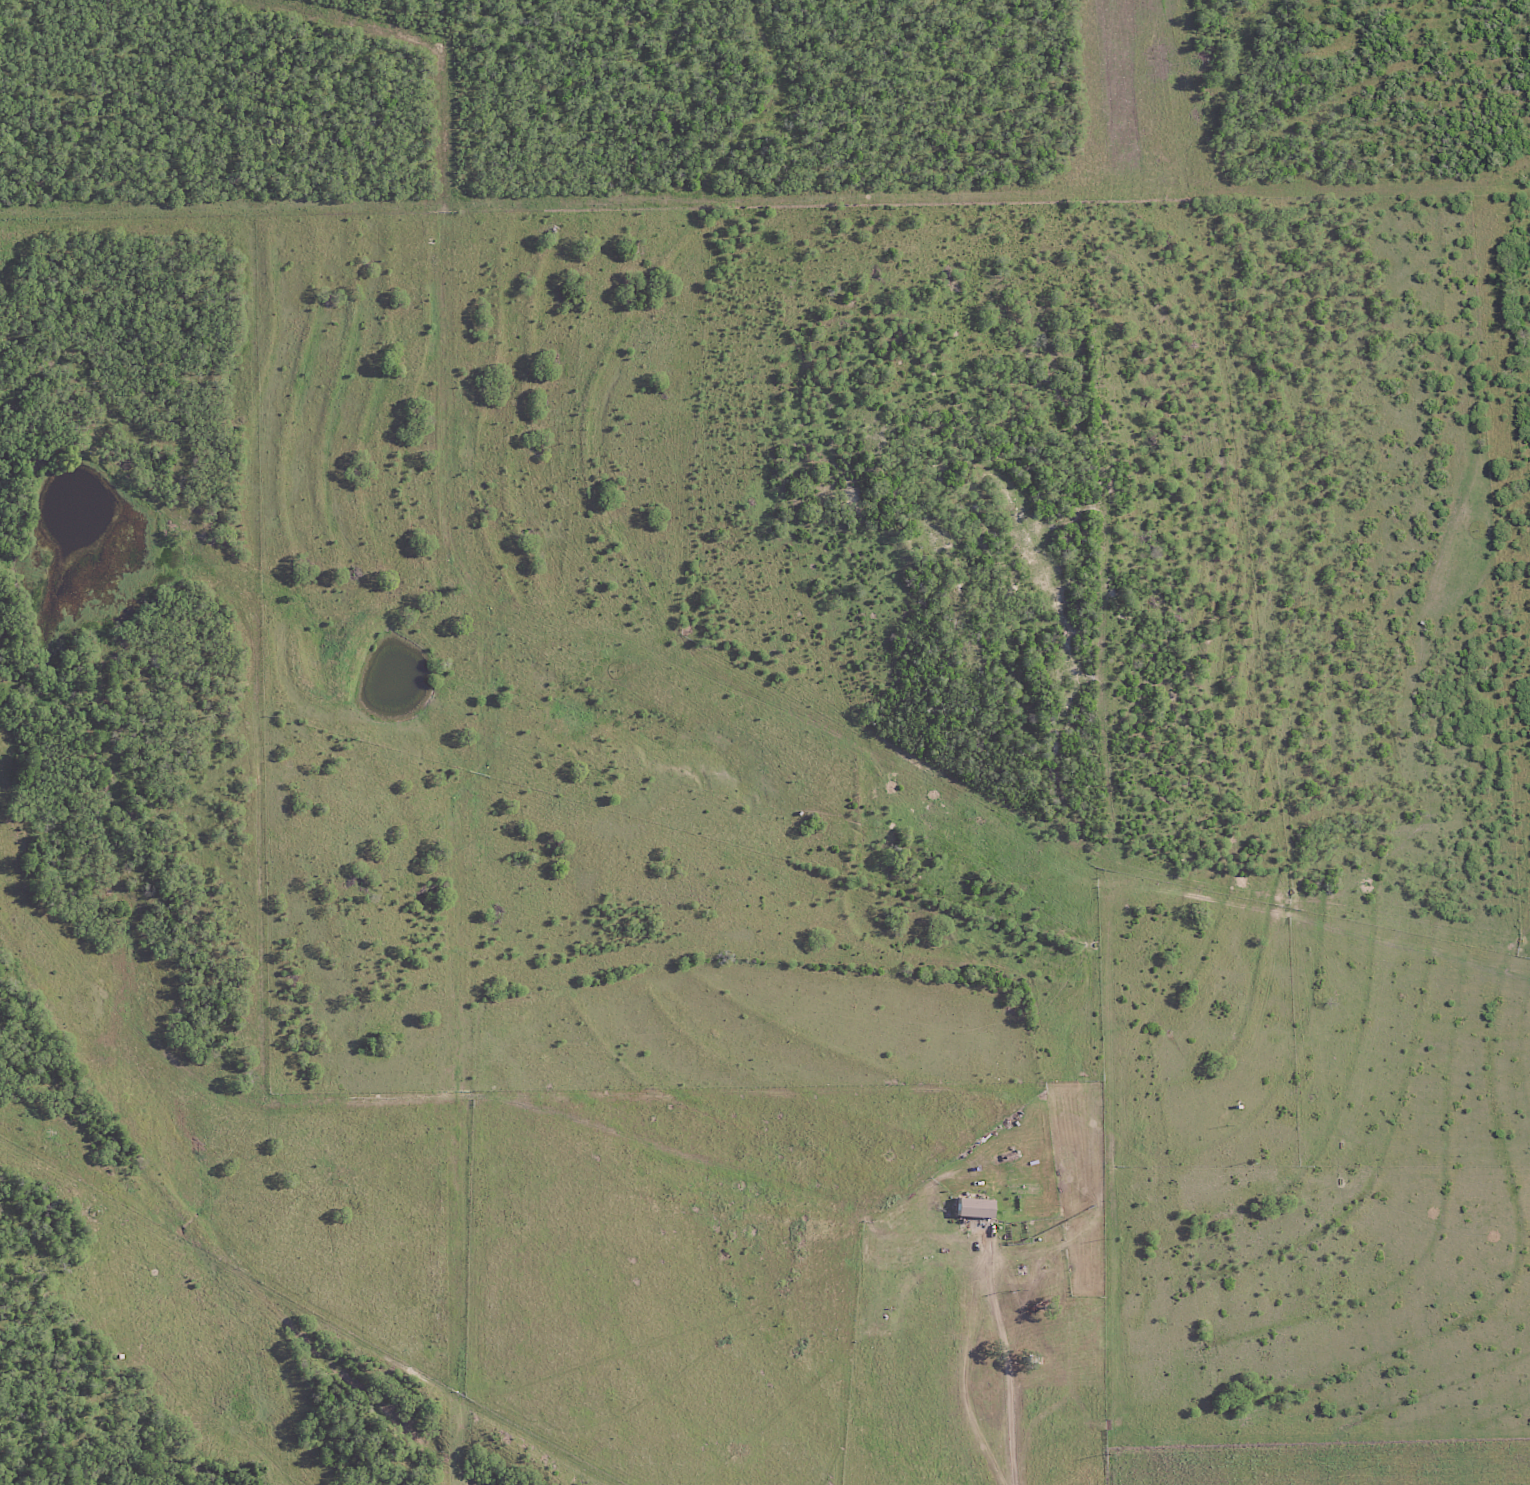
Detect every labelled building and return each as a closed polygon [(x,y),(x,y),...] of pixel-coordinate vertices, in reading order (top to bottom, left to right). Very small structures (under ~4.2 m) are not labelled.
[(952,1217),(988,1218),(988,1200),(952,1199),(952,1217)]
